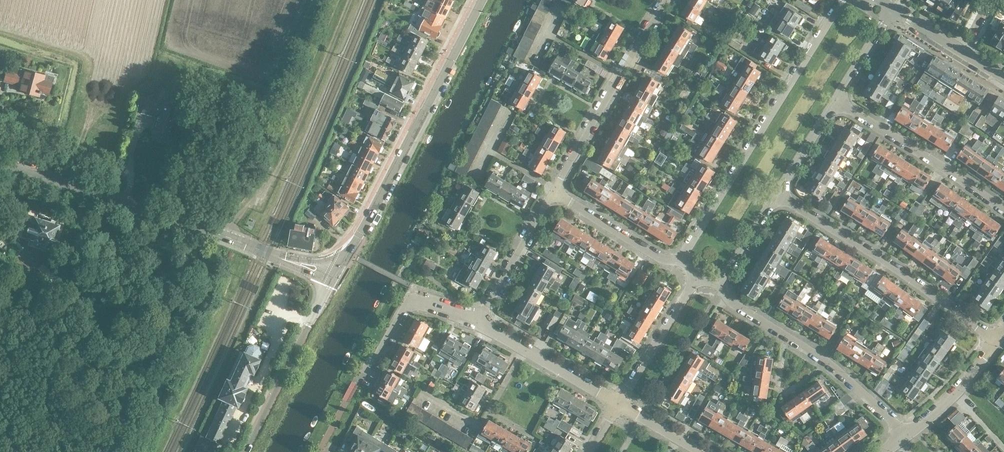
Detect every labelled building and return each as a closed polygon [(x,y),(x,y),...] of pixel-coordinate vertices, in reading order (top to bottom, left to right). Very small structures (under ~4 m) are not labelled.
[(423,7),(446,19),(448,14),(450,9),(433,0),(427,0),(426,3),(423,7)] [(450,9),(455,0),(433,0),(450,9)] [(553,4),(546,0),(542,0),(540,4),(551,9),(553,4)] [(689,3),(707,15),(714,5),(706,0),(691,0),(689,3)] [(935,7),(936,7),(936,9),(940,11),(942,11),(946,13),(946,14),(954,0),(940,0),(935,7)] [(946,14),(948,15),(948,17),(952,19),(954,18),(957,20),(968,2),(969,3),(971,0),(963,0),(962,2),(958,0),(954,0),(946,14)] [(775,8),(773,12),(776,14),(796,27),(798,23),(800,24),(804,18),(802,17),(802,16),(797,13),(799,10),(787,2),(781,12),(775,8)] [(802,2),(799,7),(810,13),(813,8),(802,2)] [(707,15),(689,3),(682,14),(683,14),(697,23),(701,17),(710,22),(712,18),(707,15)] [(548,14),(551,9),(540,4),(538,9),(548,14)] [(441,30),(443,26),(443,25),(446,19),(423,7),(419,15),(426,18),(424,22),(421,27),(412,23),(408,30),(410,31),(415,33),(426,38),(428,34),(437,38),(441,30)] [(545,19),(548,14),(538,9),(535,14),(545,19)] [(543,25),(545,19),(535,14),(532,19),(543,25)] [(776,14),(769,25),(789,38),(790,37),(791,38),(795,32),(793,31),(796,27),(776,14)] [(540,30),(543,25),(532,19),(530,24),(540,30)] [(605,31),(618,39),(624,28),(611,21),(605,31)] [(540,30),(530,24),(527,30),(537,35),(540,30)] [(991,42),(994,44),(994,46),(998,48),(999,47),(1002,49),(1002,48),(1003,45),(1003,24),(991,42)] [(594,25),(592,29),(601,34),(597,40),(612,49),(618,39),(605,31),(601,29),(596,26),(594,25)] [(680,26),(674,36),(696,50),(698,46),(688,39),(692,33),(680,26)] [(535,40),(537,35),(527,30),(524,35),(535,40)] [(407,38),(404,42),(409,45),(424,52),(430,40),(426,38),(415,33),(410,31),(407,38)] [(398,39),(404,42),(407,38),(400,34),(398,39)] [(532,45),(535,40),(524,35),(522,40),(532,45)] [(756,39),(761,42),(779,54),(781,50),(783,51),(787,45),(785,44),(785,43),(772,35),(768,41),(758,35),(756,39)] [(894,46),(923,64),(927,58),(930,53),(901,35),(898,40),(897,40),(894,46)] [(674,36),(667,46),(684,57),(689,50),(693,54),(696,50),(674,36)] [(600,57),(605,60),(612,49),(597,40),(591,37),(583,50),(593,56),(594,53),(598,56),(600,57)] [(742,45),(732,39),(729,44),(739,51),(742,45)] [(529,51),(532,45),(522,40),(519,45),(529,51)] [(754,53),(759,56),(772,64),(773,64),(774,65),(778,59),(776,58),(779,54),(761,42),(754,53)] [(409,45),(404,56),(418,63),(424,52),(409,45)] [(527,56),(529,51),(519,45),(516,50),(527,56)] [(667,46),(661,56),(675,65),(678,67),(684,57),(667,46)] [(912,70),(917,74),(923,64),(894,46),(887,57),(901,66),(906,59),(915,65),(912,70)] [(524,61),(527,56),(516,50),(514,56),(524,61)] [(928,94),(928,95),(948,64),(939,58),(936,56),(935,57),(930,53),(927,58),(923,64),(917,74),(911,84),(928,94)] [(412,74),(418,63),(404,56),(398,67),(412,74)] [(549,72),(561,79),(572,60),(567,57),(561,58),(558,56),(557,58),(549,72)] [(669,74),(675,65),(661,56),(654,66),(666,74),(667,73),(669,74)] [(388,57),(386,61),(393,65),(395,60),(388,57)] [(743,57),(735,70),(737,71),(740,73),(755,83),(761,72),(756,69),(758,66),(743,57)] [(895,76),(901,66),(887,57),(880,68),(906,84),(907,83),(895,76)] [(572,60),(561,79),(573,86),(581,72),(580,73),(572,68),(575,62),(572,60)] [(585,65),(595,71),(598,66),(588,60),(585,65)] [(725,71),(727,66),(718,61),(716,65),(725,71)] [(942,103),(961,72),(960,71),(948,64),(928,95),(942,103)] [(878,70),(873,79),(888,88),(889,89),(894,80),(897,82),(895,86),(903,91),(905,87),(906,84),(880,68),(878,70)] [(3,80),(17,84),(20,73),(6,69),(3,80)] [(375,73),(410,91),(415,81),(399,74),(397,79),(377,69),(375,73)] [(45,74),(45,75),(24,70),(18,91),(39,97),(40,93),(42,92),(49,94),(52,82),(53,83),(55,77),(45,74)] [(516,71),(513,75),(515,77),(536,88),(542,78),(529,71),(526,77),(516,71)] [(581,72),(573,86),(586,93),(593,80),(584,75),(585,74),(581,72)] [(961,72),(942,103),(949,108),(956,112),(966,96),(975,81),(975,80),(968,77),(961,72)] [(375,73),(373,79),(392,89),(390,93),(405,101),(410,91),(375,73)] [(740,73),(733,83),(735,84),(748,93),(755,83),(740,73)] [(647,75),(640,86),(653,93),(658,95),(655,99),(661,102),(663,98),(658,95),(661,90),(658,88),(661,83),(647,75)] [(515,77),(510,87),(513,89),(516,90),(530,99),(536,88),(515,77)] [(887,90),(888,88),(873,79),(866,90),(871,93),(869,95),(879,101),(882,96),(889,101),(886,106),(891,109),(899,97),(887,90)] [(685,86),(682,90),(692,96),(695,92),(701,83),(697,80),(691,90),(685,86)] [(381,103),(400,113),(405,103),(385,93),(361,81),(359,87),(383,98),(381,103)] [(982,85),(975,81),(966,96),(979,104),(989,89),(982,85)] [(718,87),(724,91),(727,94),(742,103),(748,93),(735,84),(731,91),(720,84),(718,87)] [(634,96),(647,104),(650,105),(656,95),(653,93),(640,86),(634,96)] [(906,91),(911,94),(915,89),(910,86),(906,91)] [(679,96),(689,102),(692,96),(682,90),(679,96)] [(530,99),(516,91),(510,101),(512,102),(524,109),(530,99)] [(727,94),(721,104),(722,105),(735,113),(742,103),(727,94)] [(1003,94),(1001,97),(1000,96),(990,111),(991,112),(987,118),(983,115),(977,126),(982,129),(987,122),(998,130),(1003,121),(1003,95),(1003,94)] [(634,96),(628,107),(652,120),(654,116),(644,110),(647,104),(634,96)] [(499,109),(502,104),(492,99),(489,104),(499,109)] [(371,120),(392,130),(397,119),(378,109),(379,106),(366,100),(364,104),(376,110),(371,120)] [(497,115),(499,109),(489,104),(487,109),(497,115)] [(923,106),(920,104),(915,111),(907,125),(917,132),(924,120),(926,116),(920,112),(923,106)] [(628,107),(623,117),(635,124),(640,126),(640,125),(643,127),(646,121),(650,123),(652,120),(628,107)] [(687,119),(693,110),(689,107),(683,117),(687,119)] [(907,125),(915,111),(910,108),(909,110),(904,107),(896,119),(907,125)] [(494,120),(497,115),(487,109),(484,115),(494,120)] [(967,121),(973,124),(979,114),(974,110),(967,121)] [(713,121),(714,121),(716,117),(710,113),(708,116),(707,117),(713,121)] [(717,123),(731,132),(737,122),(724,113),(723,113),(717,123)] [(924,120),(917,132),(927,138),(940,115),(937,113),(930,123),(924,120)] [(492,125),(494,120),(484,115),(482,120),(492,125)] [(944,118),(940,115),(927,138),(937,144),(944,132),(938,128),(944,118)] [(623,117),(617,128),(640,141),(642,136),(632,130),(635,124),(623,117)] [(392,130),(371,120),(367,130),(370,132),(387,140),(392,130)] [(489,130),(492,125),(482,120),(479,125),(489,130)] [(731,132),(717,123),(714,121),(713,121),(712,123),(711,123),(709,127),(707,131),(724,142),(731,132)] [(537,129),(543,132),(545,129),(535,123),(533,126),(537,129)] [(959,133),(963,135),(970,126),(965,123),(959,133)] [(486,135),(489,130),(479,125),(476,130),(486,135)] [(548,135),(560,142),(562,139),(563,139),(567,133),(566,132),(554,125),(548,135)] [(840,137),(839,138),(853,146),(859,136),(861,131),(853,126),(850,130),(846,127),(843,131),(841,130),(838,136),(840,137)] [(963,135),(969,139),(975,129),(970,126),(963,135)] [(617,128),(611,138),(623,145),(627,138),(638,144),(640,141),(617,128)] [(543,132),(537,129),(535,133),(546,139),(542,145),(554,153),(560,142),(548,135),(546,134),(543,132)] [(484,140),(486,135),(476,130),(474,135),(484,140)] [(948,135),(944,132),(937,144),(947,150),(957,134),(951,130),(948,135)] [(718,152),(724,142),(707,131),(703,136),(698,133),(695,137),(718,152)] [(995,133),(992,137),(1003,146),(1003,138),(995,133)] [(363,144),(380,152),(381,153),(385,143),(368,134),(363,144)] [(484,140),(474,135),(471,140),(481,145),(484,140)] [(712,162),(718,152),(695,137),(694,139),(693,141),(698,144),(694,151),(699,154),(712,162)] [(957,157),(968,164),(983,142),(982,142),(983,139),(980,137),(979,140),(978,139),(971,149),(966,145),(957,157)] [(628,148),(623,145),(611,138),(605,148),(627,162),(630,157),(625,154),(628,148)] [(833,147),(833,148),(846,156),(853,146),(839,138),(837,141),(835,140),(831,146),(833,147)] [(479,150),(481,145),(471,140),(468,145),(479,150)] [(498,151),(506,155),(511,145),(503,141),(498,151)] [(867,142),(861,151),(866,154),(872,145),(867,142)] [(968,164),(977,171),(986,159),(979,155),(986,145),(983,142),(968,164)] [(330,152),(337,155),(342,146),(335,143),(330,152)] [(363,144),(358,154),(374,163),(380,152),(363,144)] [(873,171),(876,173),(890,151),(880,144),(878,148),(875,147),(870,155),(880,161),(873,171)] [(479,150),(468,145),(466,150),(476,156),(479,150)] [(554,153),(542,145),(536,156),(548,163),(554,153)] [(626,165),(627,162),(605,148),(599,159),(603,162),(602,163),(610,168),(610,167),(616,170),(620,162),(626,165)] [(827,158),(826,158),(840,167),(846,156),(833,148),(831,151),(829,150),(825,156),(827,158)] [(473,161),(476,156),(466,150),(463,156),(473,161)] [(884,171),(890,175),(901,157),(890,151),(876,173),(880,176),(884,171)] [(353,164),(369,172),(374,163),(358,154),(353,164)] [(977,171),(987,178),(1002,156),(998,154),(991,163),(986,159),(977,171)] [(473,161),(463,156),(461,161),(471,166),(473,161)] [(536,156),(530,166),(542,173),(548,163),(536,156)] [(1002,164),(1003,162),(1003,158),(1002,156),(987,178),(997,185),(1003,174),(1003,165),(1002,164)] [(904,176),(912,164),(901,157),(890,175),(897,179),(895,181),(899,184),(901,181),(904,176)] [(821,168),(820,168),(834,177),(840,167),(826,158),(825,161),(822,160),(819,166),(821,168)] [(694,173),(709,182),(715,172),(695,159),(691,166),(686,163),(684,167),(690,171),(694,173)] [(468,171),(471,166),(461,161),(458,166),(468,171)] [(859,165),(853,161),(850,165),(857,169),(859,165)] [(353,164),(348,174),(364,183),(369,172),(353,164)] [(904,176),(914,182),(921,170),(912,164),(904,176)] [(468,171),(458,166),(455,171),(466,176),(468,171)] [(600,173),(610,179),(613,173),(603,168),(600,173)] [(814,178),(828,187),(834,177),(820,168),(818,172),(816,170),(812,177),(814,178)] [(921,170),(914,182),(924,189),(932,176),(921,170)] [(337,181),(339,178),(327,172),(325,175),(337,181)] [(498,193),(505,180),(497,175),(498,173),(494,172),(486,186),(498,193)] [(694,173),(688,183),(702,192),(709,182),(694,173)] [(343,184),(359,192),(364,183),(348,174),(343,184)] [(522,179),(532,185),(535,180),(525,174),(522,179)] [(498,193),(510,200),(518,187),(509,183),(510,181),(507,179),(506,178),(505,180),(498,193)] [(828,187),(814,178),(806,191),(811,194),(812,192),(814,194),(814,193),(821,197),(828,187)] [(587,192),(597,199),(605,187),(593,179),(588,187),(590,188),(587,192)] [(847,190),(852,193),(856,188),(857,189),(860,185),(853,180),(847,190)] [(838,185),(845,189),(847,185),(841,181),(838,185)] [(681,193),(696,203),(702,192),(688,183),(681,193)] [(930,200),(940,207),(951,190),(942,183),(934,195),(930,200)] [(359,192),(343,184),(338,194),(355,203),(360,193),(359,193),(359,192)] [(458,196),(472,205),(479,193),(465,184),(463,188),(465,189),(460,197),(458,196)] [(519,186),(518,187),(510,200),(523,207),(530,194),(521,189),(522,188),(519,186)] [(597,199),(608,205),(615,193),(605,187),(597,199)] [(608,205),(618,211),(631,189),(628,187),(621,197),(615,193),(608,205)] [(671,208),(676,211),(684,216),(687,211),(690,213),(696,203),(681,193),(681,194),(678,191),(671,187),(669,191),(675,194),(668,206),(670,207),(671,208)] [(618,211),(628,218),(635,206),(629,202),(635,191),(631,189),(618,211)] [(887,189),(883,194),(889,198),(893,193),(887,189)] [(319,198),(323,201),(326,197),(318,190),(315,194),(319,198)] [(947,204),(953,208),(954,209),(962,197),(951,190),(940,207),(934,215),(938,217),(947,204)] [(829,202),(834,205),(840,195),(836,192),(829,202)] [(852,216),(862,223),(870,211),(864,207),(870,197),(866,194),(864,197),(852,216)] [(327,204),(342,217),(350,208),(335,195),(327,204)] [(842,210),(852,216),(864,197),(860,195),(856,202),(849,198),(842,210)] [(458,201),(453,209),(465,217),(472,205),(458,196),(456,200),(458,201)] [(956,225),(960,220),(963,216),(972,204),(962,197),(954,209),(950,214),(956,218),(953,222),(956,225)] [(323,201),(319,198),(316,201),(318,203),(314,208),(319,213),(320,212),(334,225),(342,217),(327,204),(323,201)] [(628,218),(638,224),(652,202),(648,199),(642,210),(635,206),(628,218)] [(909,211),(914,214),(921,205),(915,201),(909,211)] [(638,224),(649,230),(658,216),(651,212),(650,215),(649,214),(656,204),(652,202),(638,224)] [(862,223),(873,229),(882,214),(887,207),(883,204),(877,215),(870,211),(862,223)] [(963,216),(973,223),(981,211),(972,204),(963,216)] [(914,214),(919,218),(926,208),(921,205),(914,214)] [(309,208),(305,213),(313,220),(318,215),(309,208)] [(465,217),(453,209),(451,208),(449,212),(451,213),(446,222),(458,229),(465,217)] [(894,219),(899,222),(906,213),(901,209),(894,219)] [(672,216),(668,222),(659,237),(669,243),(672,239),(673,239),(678,232),(676,231),(678,228),(673,225),(677,218),(681,221),(684,216),(676,211),(672,216)] [(972,237),(976,239),(991,218),(981,211),(973,223),(979,226),(975,231),(976,232),(972,237)] [(899,222),(904,226),(911,216),(906,213),(899,222)] [(892,220),(882,214),(873,229),(883,235),(891,223),(892,220)] [(44,242),(43,247),(50,249),(51,245),(53,245),(53,243),(56,244),(58,240),(55,239),(59,225),(57,224),(57,221),(52,219),(51,222),(32,216),(30,221),(27,220),(23,236),(44,242)] [(649,230),(659,237),(668,222),(658,216),(649,230)] [(780,227),(795,237),(798,239),(799,239),(807,243),(813,234),(808,231),(805,235),(798,231),(801,226),(787,217),(780,227)] [(991,218),(976,239),(980,242),(985,235),(991,240),(993,237),(1001,225),(991,218)] [(560,239),(564,241),(574,226),(563,219),(560,224),(559,223),(555,230),(562,235),(560,239)] [(960,220),(956,225),(955,227),(959,229),(964,222),(960,220)] [(289,249),(295,250),(295,247),(313,250),(317,229),(305,227),(305,225),(296,223),(295,229),(292,229),(289,249)] [(894,241),(904,248),(913,236),(916,232),(919,227),(914,224),(909,231),(904,228),(903,229),(894,241)] [(577,245),(584,232),(574,226),(564,241),(570,245),(566,251),(571,254),(574,249),(577,245)] [(774,237),(793,249),(800,254),(803,250),(798,247),(798,246),(791,242),(795,237),(780,227),(774,237)] [(577,245),(586,251),(594,238),(584,232),(577,245)] [(904,248),(914,255),(922,243),(913,236),(904,248)] [(774,237),(768,247),(782,256),(786,250),(791,253),(793,249),(774,237)] [(594,262),(596,259),(605,245),(594,238),(586,251),(584,256),(590,259),(587,265),(591,267),(594,262)] [(824,256),(832,244),(821,238),(814,250),(824,256)] [(914,255),(924,262),(939,240),(936,238),(928,248),(922,243),(914,255)] [(924,262),(933,269),(942,258),(936,253),(943,243),(939,240),(924,262)] [(994,244),(1000,248),(1003,243),(998,240),(994,244)] [(464,248),(468,250),(491,263),(497,252),(485,245),(481,242),(476,250),(467,244),(464,248)] [(835,262),(842,250),(832,244),(824,256),(818,266),(822,269),(828,258),(835,262)] [(605,245),(596,259),(606,265),(614,251),(605,245)] [(768,247),(761,258),(787,274),(790,270),(778,262),(782,256),(768,247)] [(542,254),(553,260),(556,255),(546,249),(542,254)] [(476,260),(471,267),(484,275),(491,263),(468,250),(466,254),(476,260)] [(845,269),(852,256),(842,250),(835,262),(845,269)] [(607,277),(611,280),(625,257),(614,251),(606,265),(604,268),(611,272),(607,277)] [(849,271),(855,275),(862,263),(852,256),(845,269),(842,274),(838,279),(843,281),(849,271)] [(986,256),(984,260),(992,266),(995,262),(986,256)] [(625,257),(611,280),(615,282),(621,272),(628,276),(635,264),(625,257)] [(761,258),(755,268),(769,277),(773,270),(785,277),(787,274),(761,258)] [(933,269),(943,276),(951,265),(942,258),(933,269)] [(951,265),(943,276),(953,283),(960,274),(966,279),(979,261),(974,258),(967,267),(965,265),(963,267),(958,263),(955,267),(951,265)] [(424,264),(434,270),(437,265),(427,259),(424,264)] [(543,263),(536,275),(549,282),(552,284),(559,288),(561,284),(556,280),(557,278),(552,276),(555,270),(559,272),(562,268),(547,259),(544,264),(543,263)] [(794,270),(799,273),(805,263),(800,260),(794,270)] [(984,260),(981,264),(988,269),(990,265),(992,266),(984,260)] [(484,275),(471,267),(465,263),(455,280),(470,288),(473,283),(478,286),(484,275)] [(867,288),(868,289),(878,273),(873,269),(862,263),(855,275),(865,281),(862,285),(867,288)] [(576,268),(574,272),(583,277),(585,273),(576,268)] [(755,268),(749,278),(763,287),(769,277),(755,268)] [(989,278),(1003,288),(1003,287),(1003,274),(996,268),(989,278)] [(632,281),(633,282),(638,285),(642,287),(649,274),(640,269),(632,281)] [(786,282),(791,285),(797,275),(792,272),(786,282)] [(868,289),(882,299),(885,294),(894,283),(884,276),(883,276),(878,273),(868,289)] [(973,274),(970,279),(975,282),(978,278),(973,274)] [(536,275),(530,286),(542,293),(549,282),(536,275)] [(570,285),(576,288),(580,278),(575,276),(570,285)] [(763,287),(749,278),(742,288),(740,292),(755,301),(763,287)] [(989,278),(982,288),(996,298),(1003,288),(989,278)] [(975,282),(970,279),(963,288),(968,292),(972,288),(979,293),(974,299),(983,306),(985,304),(989,307),(996,298),(982,288),(975,282)] [(894,302),(903,290),(894,283),(885,294),(882,299),(878,304),(882,307),(886,301),(892,306),(894,302)] [(658,286),(654,293),(666,300),(672,289),(667,286),(666,288),(659,284),(658,286)] [(530,286),(523,297),(540,307),(540,306),(536,304),(542,293),(530,286)] [(591,289),(587,297),(596,301),(599,294),(591,289)] [(779,306),(789,313),(799,296),(789,290),(779,306)] [(902,313),(904,311),(913,297),(903,290),(894,302),(899,306),(897,310),(898,311),(894,316),(898,318),(902,313)] [(789,313),(799,319),(806,307),(800,303),(806,293),(802,291),(799,296),(789,313)] [(645,302),(646,303),(659,311),(666,300),(654,293),(652,292),(645,302)] [(576,293),(573,299),(583,304),(586,299),(576,293)] [(778,296),(773,293),(767,303),(772,306),(778,296)] [(540,307),(523,297),(517,308),(517,309),(513,315),(517,317),(517,318),(525,322),(528,317),(532,320),(540,307)] [(606,307),(612,310),(618,300),(613,297),(606,307)] [(913,297),(904,311),(913,318),(914,317),(919,321),(928,308),(923,305),(923,304),(913,297)] [(799,319),(809,326),(823,303),(819,301),(816,306),(815,305),(812,310),(806,307),(799,319)] [(646,303),(639,313),(652,321),(659,311),(646,303)] [(809,326),(819,332),(827,320),(826,319),(826,318),(827,318),(829,315),(823,311),(827,306),(823,303),(809,326)] [(638,318),(634,325),(646,332),(652,321),(639,313),(639,314),(635,312),(630,308),(628,312),(638,318)] [(559,318),(554,315),(545,330),(550,333),(559,318)] [(558,337),(570,343),(582,321),(578,319),(577,322),(569,318),(558,337)] [(646,332),(634,325),(624,318),(621,323),(628,327),(622,337),(632,343),(634,340),(639,343),(646,332)] [(416,319),(410,329),(423,336),(428,327),(429,326),(416,319)] [(925,319),(918,328),(923,332),(929,322),(925,319)] [(827,320),(819,332),(830,338),(837,326),(827,320)] [(570,343),(581,350),(588,338),(589,336),(591,334),(583,329),(586,324),(582,321),(570,343)] [(712,357),(714,354),(730,327),(720,321),(717,325),(715,324),(711,332),(719,337),(713,347),(707,344),(702,351),(712,357)] [(740,333),(730,327),(714,354),(715,355),(719,354),(720,353),(727,341),(733,345),(740,333)] [(423,336),(410,329),(405,340),(417,347),(422,350),(428,339),(423,336)] [(935,339),(934,340),(949,350),(951,351),(955,345),(953,344),(956,340),(943,331),(936,340),(935,339)] [(588,338),(581,350),(592,356),(605,335),(601,332),(598,338),(596,337),(594,341),(588,338)] [(441,333),(435,343),(440,346),(446,336),(441,333)] [(751,340),(740,333),(733,345),(744,352),(751,340)] [(442,349),(452,355),(460,342),(456,340),(458,338),(452,334),(450,336),(442,349)] [(592,356),(604,363),(613,347),(606,342),(609,337),(605,335),(592,356)] [(838,348),(848,355),(856,343),(845,336),(838,348)] [(908,342),(914,346),(917,342),(911,338),(908,342)] [(613,347),(604,363),(615,370),(618,365),(619,366),(624,358),(616,354),(620,347),(625,349),(628,344),(618,339),(613,347)] [(933,345),(929,351),(942,360),(944,361),(948,355),(947,353),(949,350),(934,340),(932,344),(933,345)] [(848,355),(858,361),(867,348),(857,341),(856,343),(848,355)] [(460,342),(452,355),(450,360),(460,366),(471,348),(470,348),(471,346),(465,342),(464,344),(460,342)] [(858,361),(868,368),(882,345),(879,343),(875,348),(869,349),(867,348),(858,361)] [(227,380),(219,397),(223,399),(206,435),(202,433),(193,451),(213,451),(218,442),(236,405),(237,405),(245,388),(240,386),(248,370),(252,372),(258,359),(257,359),(260,352),(258,347),(253,345),(248,347),(245,353),(244,352),(230,381),(227,380)] [(402,345),(396,355),(419,368),(421,364),(414,360),(418,354),(402,345)] [(886,348),(882,345),(868,368),(879,374),(886,362),(880,358),(886,348)] [(476,362),(487,368),(495,355),(491,352),(492,350),(486,347),(485,349),(484,348),(476,362)] [(901,351),(907,356),(910,352),(905,348),(904,348),(901,351)] [(919,358),(922,360),(935,370),(935,369),(937,370),(941,365),(939,363),(942,360),(929,351),(926,349),(919,358)] [(692,352),(686,362),(708,376),(711,372),(708,371),(713,363),(705,357),(704,359),(692,352)] [(745,368),(747,363),(748,362),(751,358),(745,354),(739,364),(745,368)] [(417,372),(419,368),(396,355),(390,366),(403,373),(404,371),(407,366),(411,369),(417,372)] [(495,355),(487,368),(486,370),(490,372),(491,370),(497,374),(500,370),(504,373),(510,364),(505,360),(506,358),(500,355),(499,357),(495,355)] [(774,359),(759,356),(757,370),(771,372),(774,359)] [(919,364),(915,370),(928,379),(930,380),(934,374),(932,373),(935,370),(922,360),(921,361),(920,360),(918,364),(919,364)] [(686,362),(680,373),(692,380),(696,373),(706,380),(708,376),(686,362)] [(895,370),(891,367),(884,377),(888,380),(895,370)] [(443,372),(439,370),(436,368),(432,375),(439,379),(443,372)] [(745,376),(744,381),(769,385),(771,372),(757,370),(752,369),(751,377),(745,376)] [(387,370),(381,381),(404,394),(407,390),(402,387),(402,386),(397,384),(400,378),(387,370)] [(928,379),(915,370),(914,371),(913,370),(911,373),(910,373),(906,378),(908,380),(921,389),(923,390),(927,384),(925,383),(928,379)] [(680,373),(673,383),(687,391),(693,381),(692,380),(680,373)] [(914,399),(921,389),(908,380),(907,381),(906,380),(904,383),(905,384),(901,389),(906,393),(905,394),(908,396),(906,397),(911,401),(913,399),(914,399)] [(404,394),(381,381),(376,392),(381,395),(379,399),(392,405),(397,395),(402,398),(404,394)] [(436,384),(432,381),(427,389),(431,392),(436,384)] [(458,381),(456,385),(481,400),(483,395),(484,396),(488,390),(486,389),(487,389),(473,381),(469,387),(467,386),(464,385),(458,381)] [(769,385),(744,381),(743,385),(749,386),(749,387),(754,388),(753,395),(759,396),(757,403),(765,404),(766,398),(767,398),(769,385)] [(819,381),(806,390),(814,402),(821,397),(824,401),(830,397),(819,381)] [(481,400),(456,385),(452,383),(449,388),(453,390),(453,389),(459,392),(459,393),(464,396),(461,402),(474,410),(475,409),(476,410),(480,404),(478,403),(481,400)] [(687,391),(673,383),(667,393),(671,396),(670,397),(678,402),(681,404),(687,395),(685,394),(687,391)] [(559,410),(565,414),(568,409),(575,396),(564,389),(561,394),(559,393),(553,404),(561,408),(559,410)] [(806,390),(794,398),(802,411),(814,402),(806,390)] [(568,409),(579,415),(586,403),(575,396),(568,409),(565,414),(568,409)] [(703,401),(698,398),(692,408),(697,411),(703,401)] [(802,411),(794,398),(782,407),(778,410),(786,422),(790,419),(802,411)] [(699,419),(710,425),(723,403),(719,400),(715,408),(708,404),(699,419)] [(832,407),(835,412),(844,405),(841,400),(832,407)] [(411,415),(418,405),(412,402),(406,412),(411,415)] [(598,409),(586,403),(579,415),(577,419),(588,426),(598,409)] [(710,425),(721,431),(729,416),(723,412),(727,405),(723,403),(710,425)] [(418,405),(411,415),(417,418),(423,408),(418,405)] [(844,405),(835,412),(838,416),(847,410),(844,405)] [(423,408),(417,418),(422,421),(428,411),(423,408)] [(686,414),(679,410),(676,415),(684,420),(687,414),(686,414)] [(428,411),(422,421),(427,424),(433,414),(428,411)] [(947,435),(957,445),(967,435),(969,434),(967,432),(969,429),(962,421),(965,417),(961,413),(953,421),(957,425),(947,435)] [(433,414),(427,424),(432,427),(438,417),(433,414)] [(799,417),(803,423),(808,420),(803,414),(799,417)] [(744,415),(741,420),(740,422),(731,437),(741,443),(750,428),(745,425),(746,423),(745,422),(748,417),(744,415)] [(731,437),(740,422),(729,416),(721,431),(731,437)] [(438,417),(432,427),(437,430),(443,420),(438,417)] [(858,423),(848,430),(856,442),(867,434),(864,429),(869,426),(862,417),(857,421),(858,423)] [(573,426),(568,423),(561,419),(560,421),(557,426),(569,433),(570,431),(573,426)] [(841,419),(835,425),(839,430),(846,425),(841,419)] [(443,420),(437,430),(442,433),(448,423),(443,420)] [(481,436),(491,443),(501,426),(490,420),(481,436)] [(557,427),(553,425),(547,421),(544,427),(554,432),(557,427)] [(448,423),(442,433),(447,436),(453,426),(448,423)] [(374,436),(357,426),(349,439),(354,442),(348,451),(364,451),(374,436)] [(453,426),(447,436),(452,440),(458,430),(453,426)] [(511,432),(501,426),(491,443),(501,449),(511,432)] [(583,431),(573,426),(570,431),(580,437),(583,431)] [(834,426),(831,429),(837,438),(846,450),(856,442),(848,430),(845,427),(838,432),(834,426)] [(741,443),(752,449),(761,434),(750,428),(741,443)] [(827,445),(832,451),(843,451),(846,450),(837,438),(831,429),(827,431),(831,437),(830,438),(825,442),(827,445)] [(458,430),(452,440),(457,443),(463,433),(458,430)] [(963,451),(970,451),(977,446),(982,441),(980,438),(979,440),(971,431),(969,434),(967,435),(957,445),(963,451)] [(501,449),(500,451),(502,451),(513,451),(521,438),(511,432),(501,449)] [(463,433),(457,443),(462,446),(468,436),(463,433)] [(756,451),(764,451),(771,440),(761,434),(752,449),(756,451)] [(553,448),(560,451),(572,451),(574,449),(571,448),(574,444),(561,435),(560,436),(558,435),(556,439),(555,438),(553,439),(551,442),(552,444),(554,446),(553,448)] [(388,445),(374,436),(364,451),(384,451),(388,445)] [(468,436),(462,446),(467,449),(473,439),(468,436)] [(785,439),(782,437),(777,444),(771,440),(764,451),(778,451),(785,439)] [(521,438),(513,451),(528,451),(532,444),(521,438)] [(785,439),(778,451),(792,451),(794,449),(787,445),(790,441),(785,439)] [(810,444),(816,451),(832,451),(827,445),(821,450),(818,447),(817,447),(813,441),(810,444)] [(810,444),(806,447),(810,451),(816,451),(810,444)]
